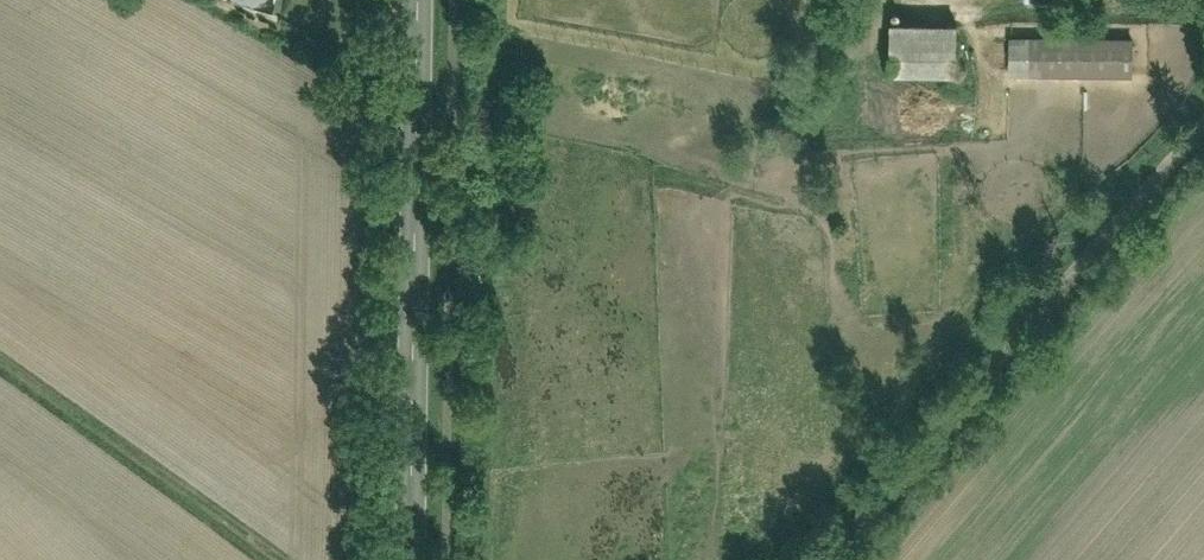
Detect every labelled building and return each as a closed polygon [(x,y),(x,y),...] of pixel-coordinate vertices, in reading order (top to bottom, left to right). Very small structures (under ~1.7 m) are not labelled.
[(959,15),(892,13),(890,68),(958,69),(959,15)] [(1133,72),(1134,33),(1010,31),(1010,70),(1133,72)]
